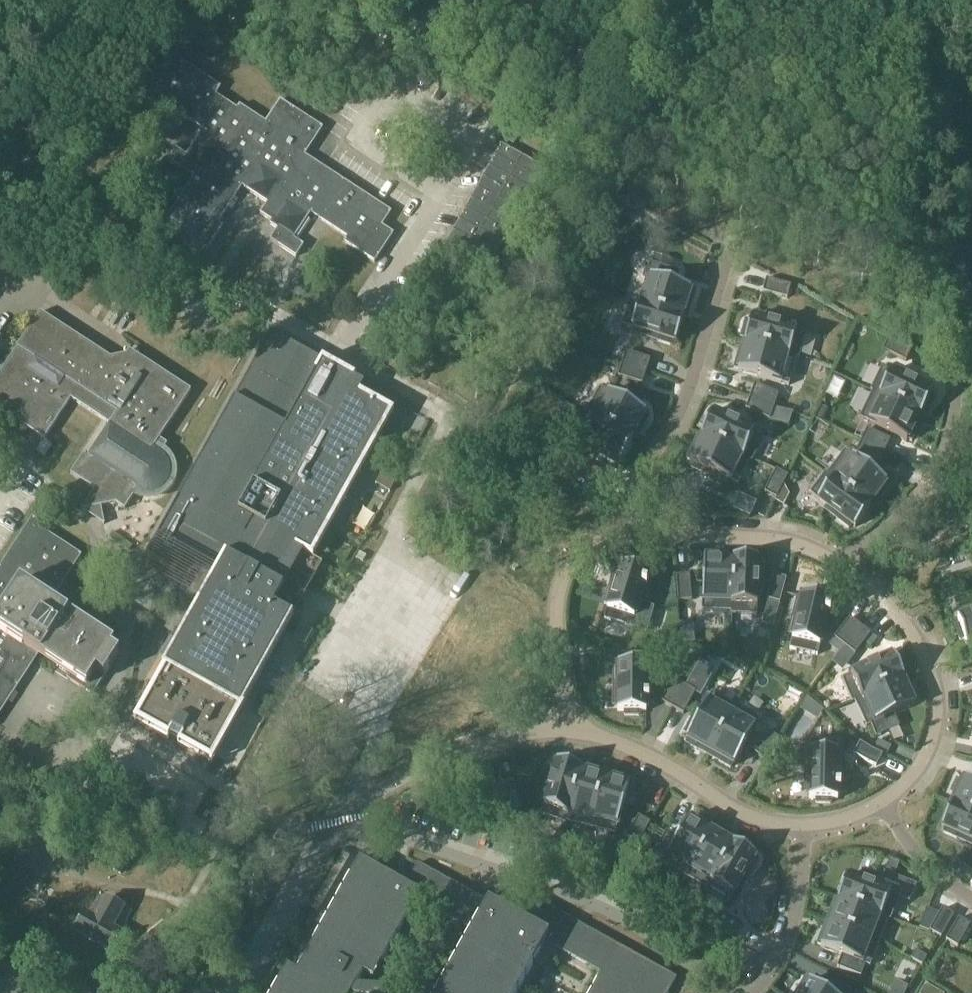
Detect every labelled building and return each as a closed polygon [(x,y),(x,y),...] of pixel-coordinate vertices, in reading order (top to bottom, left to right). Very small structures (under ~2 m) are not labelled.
[(153,61),(134,90),(158,106),(187,125),(190,120),(204,130),(198,139),(187,155),(177,148),(169,160),(195,176),(183,195),(168,217),(182,227),(175,238),(202,256),(204,257),(224,226),(218,222),(241,187),(267,203),(260,214),(271,221),(269,224),(277,229),(270,240),(297,257),(305,245),(295,239),(311,213),(322,220),(330,225),(348,237),(345,242),(376,262),(395,233),(383,226),(392,212),(325,168),(306,155),(324,128),(282,100),(266,122),(240,105),(238,109),(217,95),(222,87),(173,55),(164,69),(153,61)] [(444,252),(458,260),(487,276),(547,168),(504,144),(503,145),(473,199),(461,220),(444,252)] [(27,187),(13,180),(8,190),(22,196),(27,187)] [(654,254),(652,262),(663,265),(666,258),(654,254)] [(642,304),(642,305),(683,318),(683,317),(687,306),(691,307),(696,293),(692,291),(692,289),(671,282),(675,270),(651,262),(646,276),(651,277),(642,304)] [(767,279),(764,292),(788,298),(792,285),(767,279)] [(631,300),(623,325),(659,337),(657,341),(671,345),(671,344),(672,341),(673,341),(677,342),(685,318),(683,317),(683,318),(642,305),(642,304),(631,300)] [(29,429),(45,439),(72,397),(111,422),(106,430),(91,454),(86,451),(72,474),(96,489),(82,509),(84,510),(117,503),(126,509),(127,508),(126,508),(136,493),(142,495),(148,496),(155,496),(161,494),(166,490),(171,485),(173,479),(174,473),(174,466),(172,460),(168,455),(163,450),(156,445),(192,390),(130,350),(121,364),(41,312),(18,347),(21,350),(15,359),(12,357),(0,375),(0,410),(29,429)] [(747,321),(742,337),(746,339),(745,343),(747,343),(747,342),(798,357),(797,357),(800,358),(807,333),(770,323),(771,319),(757,315),(756,319),(752,318),(751,322),(747,321)] [(218,576),(138,719),(212,760),(292,616),(274,606),(304,552),(312,557),(338,510),(392,413),(360,395),(365,385),(272,333),(147,557),(176,573),(184,557),(218,576)] [(889,339),(884,350),(907,361),(911,353),(913,350),(912,349),(890,338),(889,339)] [(739,354),(735,368),(739,369),(739,371),(790,386),(797,357),(798,357),(747,342),(747,343),(743,355),(739,354)] [(627,352),(623,364),(647,372),(651,360),(627,352)] [(623,364),(619,376),(643,384),(647,372),(623,364)] [(883,367),(871,390),(873,392),(874,391),(921,414),(920,415),(922,416),(924,412),(928,414),(936,398),(932,396),(934,392),(930,390),(932,386),(918,380),(917,384),(883,367)] [(755,385),(751,397),(775,405),(779,393),(755,385)] [(587,413),(586,413),(632,439),(633,438),(639,427),(643,429),(650,416),(646,414),(647,412),(601,387),(587,413)] [(873,392),(860,418),(908,441),(909,439),(913,441),(919,427),(915,425),(920,415),(921,414),(874,391),(873,392)] [(751,397),(746,409),(770,418),(775,405),(751,397)] [(712,412),(702,436),(703,436),(704,435),(752,457),(751,458),(753,459),(764,435),(730,420),(731,416),(718,410),(716,414),(712,412)] [(585,411),(572,434),(605,453),(603,456),(616,463),(618,460),(622,462),(634,439),(633,438),(632,439),(586,413),(587,413),(585,411)] [(868,429),(862,441),(885,452),(891,440),(868,429)] [(694,445),(688,459),(692,461),(691,463),(695,465),(693,469),(708,475),(710,471),(739,485),(751,458),(752,457),(704,435),(703,436),(698,447),(694,445)] [(862,441),(857,452),(880,463),(885,452),(862,441)] [(389,461),(382,473),(396,480),(403,469),(409,457),(395,449),(389,461)] [(828,474),(870,506),(870,505),(877,496),(881,498),(890,486),(886,484),(888,482),(846,450),(828,474)] [(576,465),(573,477),(598,483),(601,470),(576,465)] [(777,470),(766,493),(777,498),(781,490),(784,484),(789,476),(777,470)] [(826,472),(811,493),(841,516),(838,519),(850,528),(852,525),(856,527),(872,506),(870,505),(870,506),(828,474),(826,472)] [(777,498),(776,501),(785,506),(790,495),(784,484),(781,490),(777,498)] [(69,679),(93,695),(120,653),(79,626),(81,622),(82,621),(82,619),(82,618),(81,617),(70,610),(69,610),(68,610),(66,610),(66,611),(62,616),(49,607),(83,555),(45,531),(48,527),(33,517),(0,568),(0,715),(19,687),(40,655),(68,674),(68,675),(68,676),(68,677),(68,678),(69,679)] [(704,558),(702,611),(732,612),(733,612),(735,559),(733,559),(722,559),(722,554),(707,554),(707,558),(704,558)] [(732,612),(732,614),(758,615),(759,577),(763,577),(764,563),(759,562),(760,558),(733,557),(733,559),(735,559),(733,612),(732,612)] [(609,605),(605,619),(648,632),(655,608),(640,603),(640,600),(645,586),(647,587),(648,584),(646,583),(649,572),(642,570),(643,566),(629,562),(628,565),(628,566),(622,564),(621,564),(620,568),(620,569),(613,591),(610,590),(609,590),(605,604),(609,605)] [(690,575),(677,576),(679,601),(692,600),(690,575)] [(774,575),(768,600),(781,603),(787,579),(774,575)] [(793,620),(790,633),(794,634),(791,649),(809,653),(818,655),(828,613),(831,614),(831,611),(829,610),(831,599),(825,598),(826,593),(812,590),(811,594),(804,593),(797,621),(793,620)] [(956,626),(961,640),(965,638),(967,645),(971,643),(971,613),(958,618),(960,624),(956,626)] [(851,618),(835,638),(845,646),(861,626),(851,618)] [(314,630),(307,626),(299,641),(306,644),(314,630)] [(861,626),(845,646),(846,646),(856,654),(871,634),(861,626)] [(877,662),(843,677),(853,701),(856,700),(855,699),(903,678),(904,679),(905,678),(895,654),(891,656),(889,652),(876,658),(877,662)] [(614,668),(614,682),(619,682),(618,711),(625,711),(625,715),(640,716),(640,711),(647,711),(647,700),(650,700),(650,697),(647,697),(647,654),(619,654),(619,668),(614,668)] [(700,659),(685,685),(696,692),(696,693),(701,696),(717,669),(700,659)] [(903,678),(855,699),(856,700),(868,727),(872,725),(877,737),(900,726),(895,715),(916,706),(915,704),(919,702),(913,688),(909,690),(904,679),(903,678)] [(674,679),(661,701),(673,708),(685,685),(674,679)] [(685,685),(673,708),(684,714),(696,693),(696,692),(685,685)] [(693,719),(685,733),(689,735),(687,739),(689,740),(687,743),(697,749),(700,745),(711,752),(737,706),(713,692),(697,721),(693,719)] [(737,706),(711,752),(722,758),(720,762),(731,768),(733,764),(735,765),(761,719),(737,706)] [(769,731),(756,753),(767,760),(780,738),(769,731)] [(807,755),(806,769),(811,770),(810,798),(817,798),(817,803),(831,803),(831,799),(838,799),(839,788),(841,788),(841,784),(839,784),(840,741),(811,741),(811,755),(807,755)] [(861,742),(855,753),(877,765),(883,754),(861,742)] [(552,778),(541,815),(566,822),(567,820),(566,820),(581,769),(582,769),(582,768),(557,760),(556,764),(552,763),(548,777),(552,778)] [(581,769),(566,820),(567,820),(589,826),(604,776),(603,776),(605,772),(594,768),(593,773),(582,769),(581,769)] [(604,776),(589,826),(615,834),(630,784),(628,783),(630,779),(629,779),(618,775),(616,780),(604,776)] [(954,805),(971,813),(971,780),(967,777),(966,779),(962,777),(955,791),(959,793),(954,804),(954,805)] [(504,782),(491,786),(495,798),(502,822),(515,818),(512,811),(507,794),(504,782)] [(942,827),(946,828),(944,832),(945,833),(957,838),(959,834),(971,840),(971,813),(954,805),(954,804),(953,803),(942,827)] [(667,831),(654,853),(665,859),(663,863),(686,877),(713,831),(702,825),(704,821),(694,815),(691,819),(690,818),(678,837),(667,831)] [(638,845),(651,822),(639,816),(627,838),(638,845)] [(713,831),(686,877),(707,889),(708,889),(734,844),(733,843),(723,837),(725,834),(716,828),(714,832),(713,831)] [(560,832),(554,843),(562,848),(562,847),(568,837),(560,832)] [(641,862),(650,848),(640,842),(632,857),(641,862)] [(707,889),(705,891),(728,904),(747,871),(751,873),(758,861),(754,859),(757,855),(734,842),(733,843),(734,844),(708,889),(707,889)] [(125,849),(112,869),(120,874),(132,854),(125,849)] [(272,992),(437,992),(438,991),(435,990),(402,988),(395,984),(393,987),(358,985),(356,984),(370,959),(380,964),(417,899),(421,892),(406,884),(360,859),(290,984),(280,979),(272,992)] [(406,884),(421,892),(417,899),(472,930),(438,991),(437,992),(517,992),(545,941),(549,934),(535,927),(489,901),(488,902),(418,863),(406,884)] [(847,875),(838,900),(840,900),(840,899),(861,908),(880,915),(881,915),(889,918),(889,919),(891,920),(900,897),(910,901),(912,896),(913,896),(917,885),(885,872),(881,884),(882,884),(880,888),(865,882),(866,878),(854,873),(853,873),(851,877),(847,875)] [(668,897),(674,904),(684,896),(682,894),(677,889),(668,897)] [(123,909),(106,899),(94,919),(86,914),(77,930),(110,950),(120,933),(112,928),(123,909)] [(831,910),(827,920),(832,921),(831,922),(880,941),(889,919),(889,918),(881,915),(880,915),(861,908),(840,899),(840,900),(835,911),(831,910)] [(547,905),(535,927),(549,934),(545,941),(601,972),(590,992),(669,992),(677,978),(547,905)] [(943,908),(930,931),(942,937),(955,915),(943,908)] [(722,911),(715,922),(736,936),(743,925),(722,911)] [(949,937),(947,940),(958,947),(971,925),(960,918),(949,937)] [(823,932),(818,944),(822,945),(821,947),(842,955),(838,967),(862,976),(866,965),(871,966),(880,941),(831,922),(827,934),(823,932)] [(916,950),(912,958),(923,964),(927,956),(916,950)] [(801,992),(855,992),(836,981),(829,992),(810,980),(809,982),(805,979),(798,990),(802,992),(801,992)] [(891,992),(906,992),(909,986),(897,980),(891,992)]
